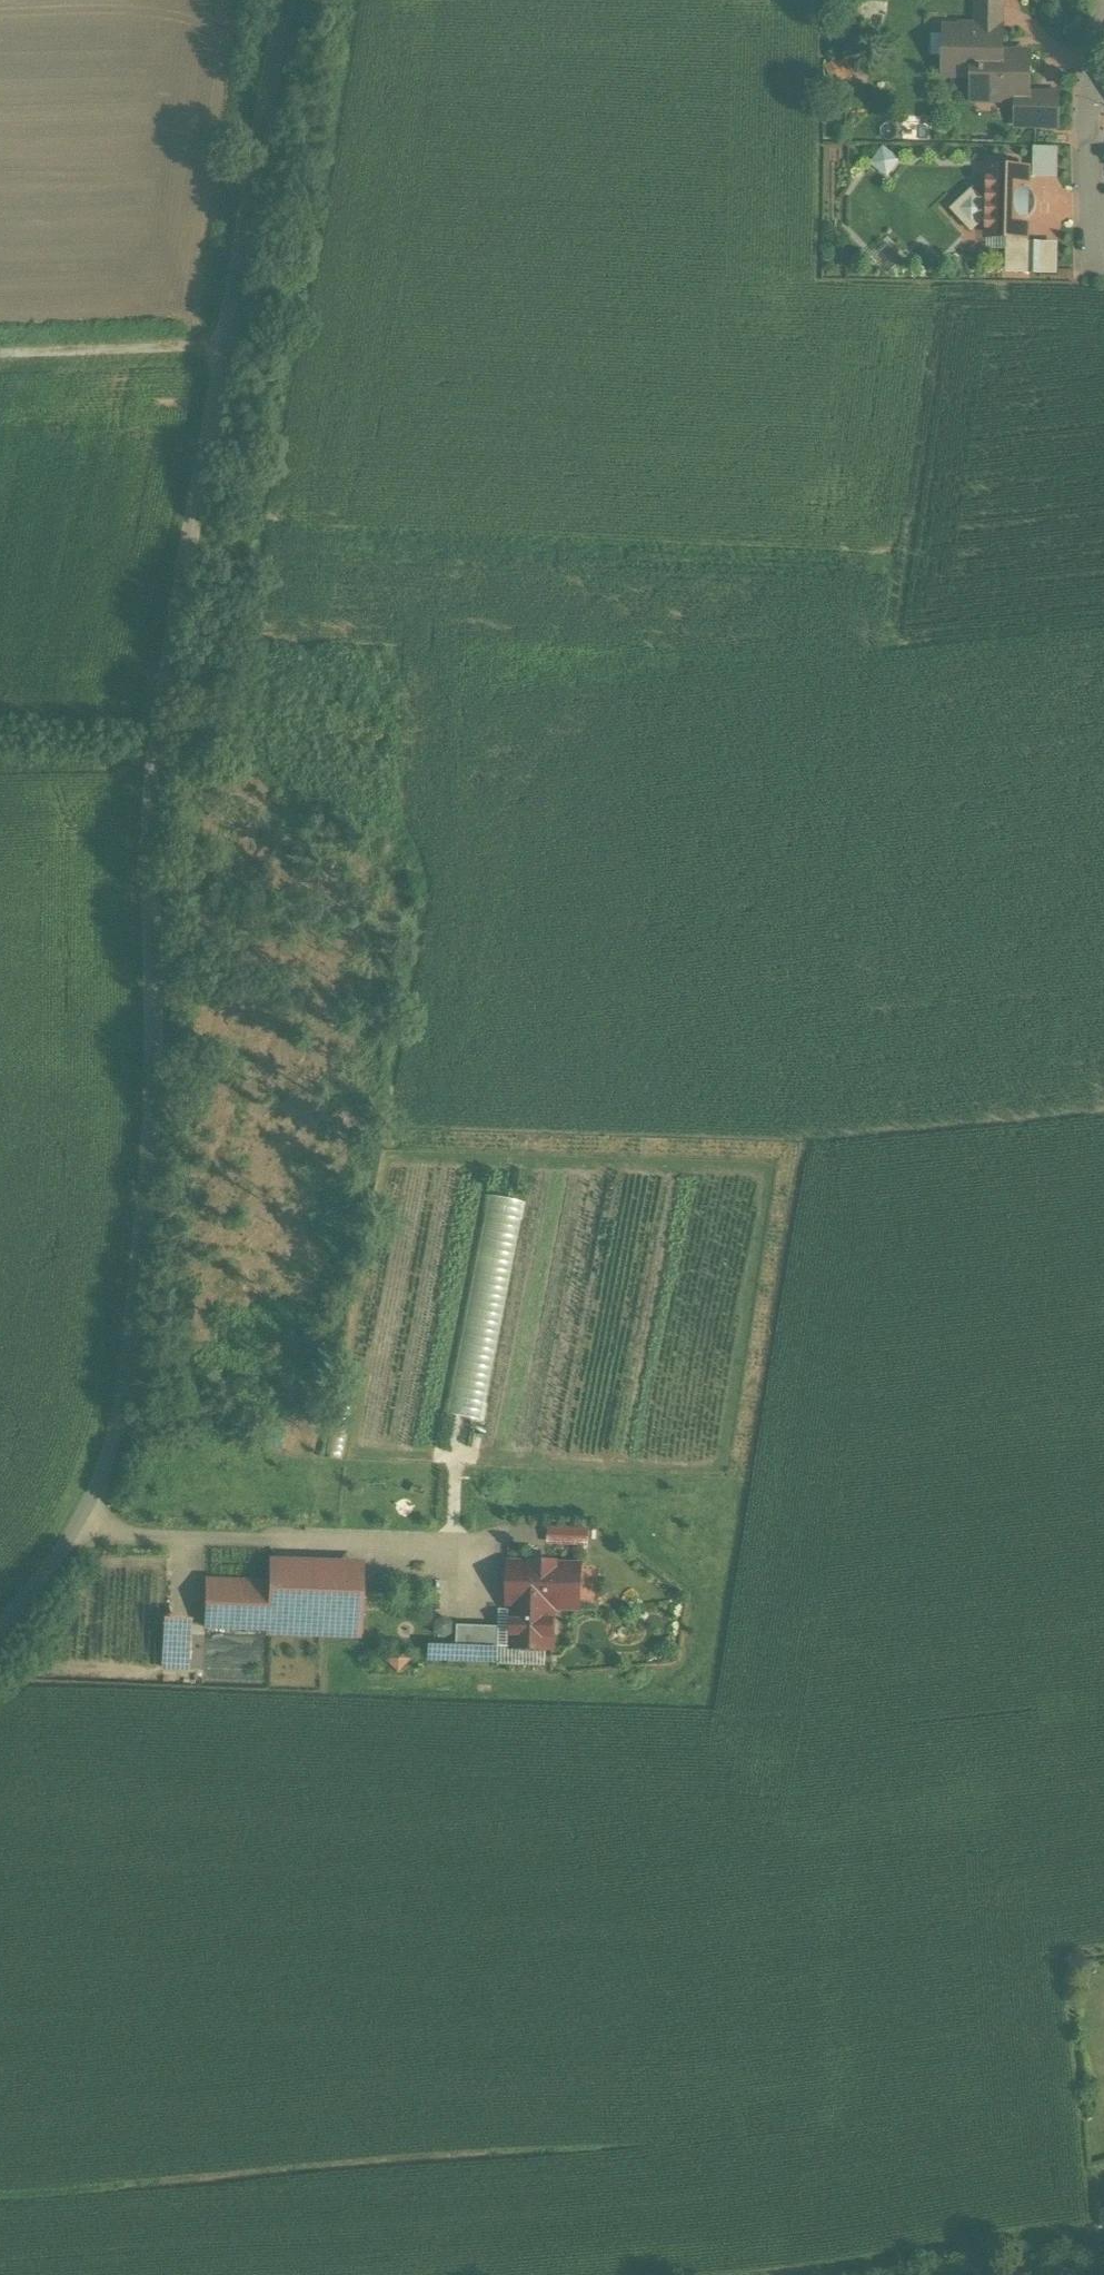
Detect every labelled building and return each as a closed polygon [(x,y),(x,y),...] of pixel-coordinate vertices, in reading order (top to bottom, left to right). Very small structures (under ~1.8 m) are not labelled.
[(977,21),(1002,21),(1003,0),(977,0),(977,21)] [(1002,28),(945,27),(944,74),(974,74),(973,98),(1029,100),(1030,53),(1004,52),(1001,49),(1002,28)] [(1060,93),(1037,93),(1037,106),(1016,105),(1016,126),(1059,127),(1060,93)] [(900,162),(883,150),(871,168),(888,180),(900,162)] [(1027,169),(989,168),(989,201),(982,201),(973,191),(955,209),(972,227),(981,219),(988,219),(988,236),(1013,237),(1025,237),(1026,218),(1025,218),(1025,214),(1029,211),(1032,206),(1032,201),(1030,196),(1027,192),(1027,169)] [(1025,237),(1013,237),(1012,270),(1024,270),(1025,244),(1025,237)] [(1043,244),(1025,244),(1024,270),(1042,271),(1043,244)] [(1056,244),(1043,244),(1042,271),(1055,271),(1056,244)] [(588,1530),(550,1529),(550,1544),(588,1546),(588,1530)] [(532,1564),(511,1564),(510,1606),(513,1606),(512,1647),(551,1648),(553,1607),(579,1608),(580,1566),(555,1565),(555,1563),(533,1562),(532,1564)] [(359,1631),(361,1575),(270,1572),(269,1583),(207,1581),(205,1626),(321,1630),(359,1631)] [(443,1618),(435,1622),(434,1632),(442,1637),(451,1632),(451,1623),(443,1618)] [(187,1626),(165,1625),(164,1665),(186,1665),(187,1626)] [(499,1626),(455,1625),(454,1653),(498,1655),(499,1626)]
